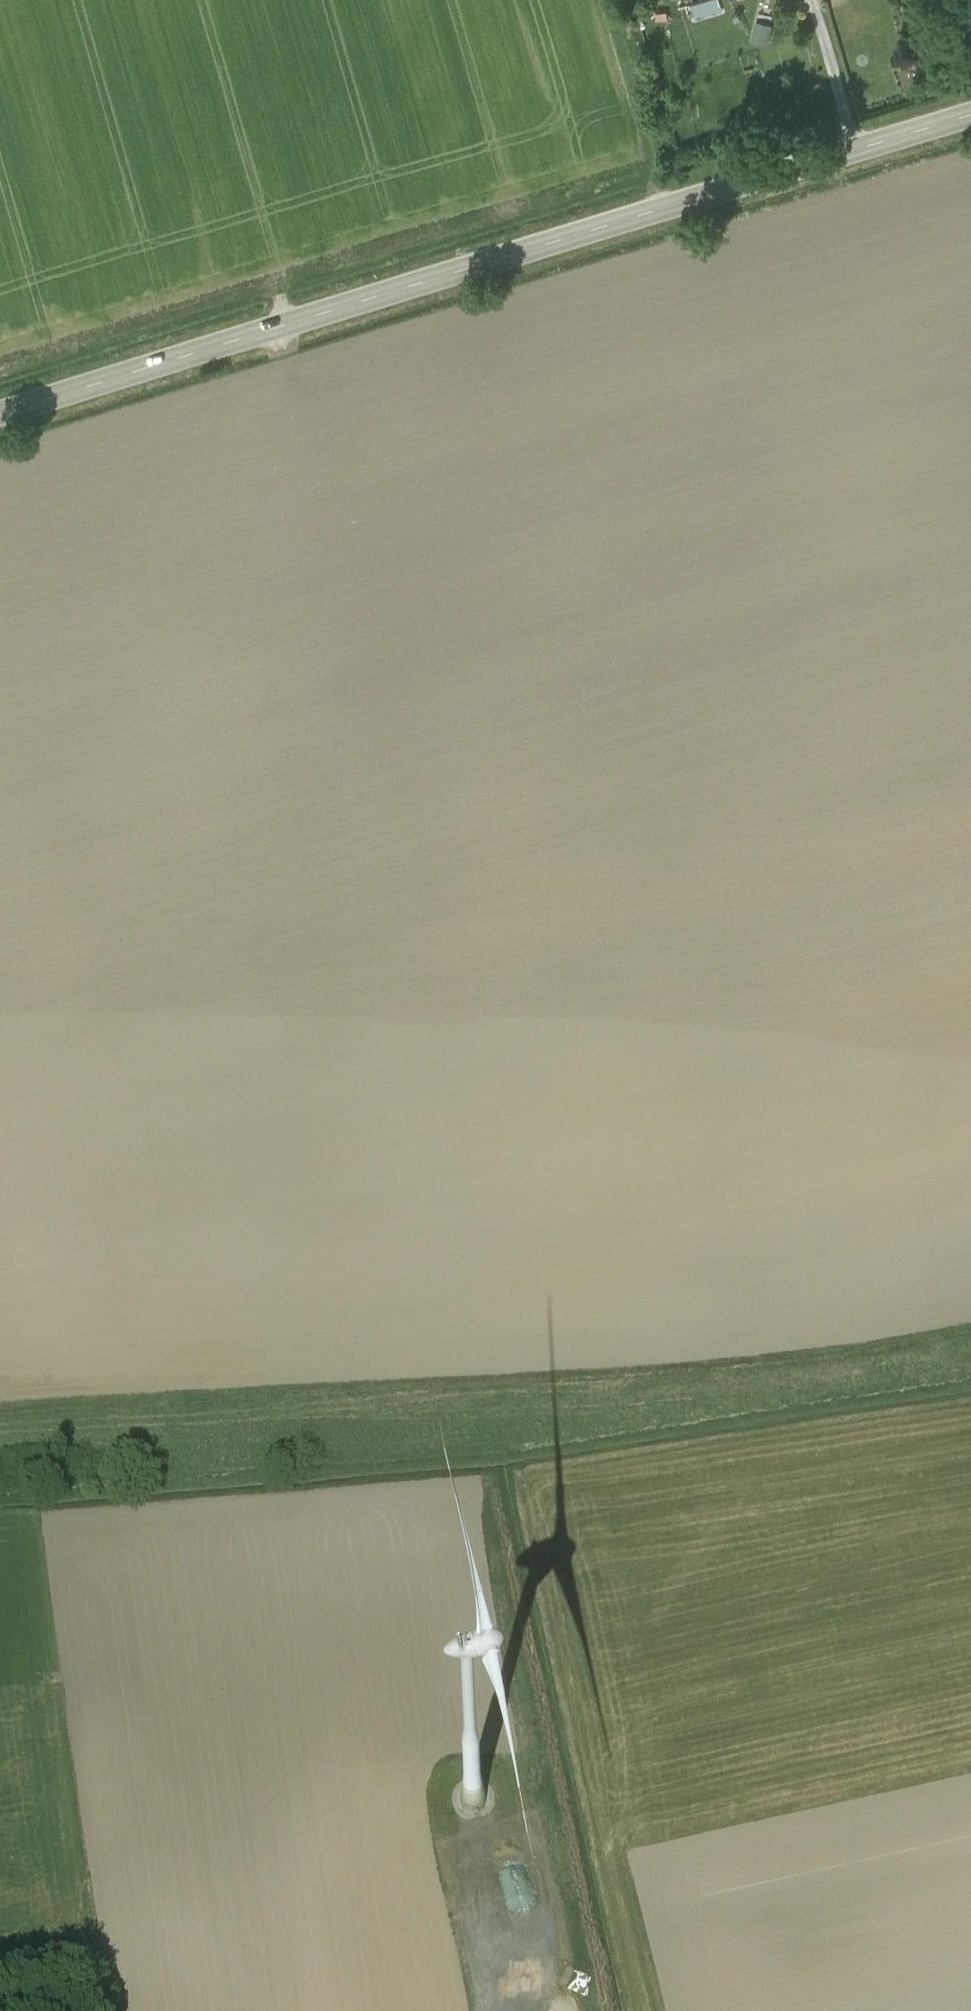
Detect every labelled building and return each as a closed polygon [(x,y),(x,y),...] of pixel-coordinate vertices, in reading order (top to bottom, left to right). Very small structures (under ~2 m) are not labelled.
[(759,17),(753,38),(770,43),(777,22),(759,17)]
